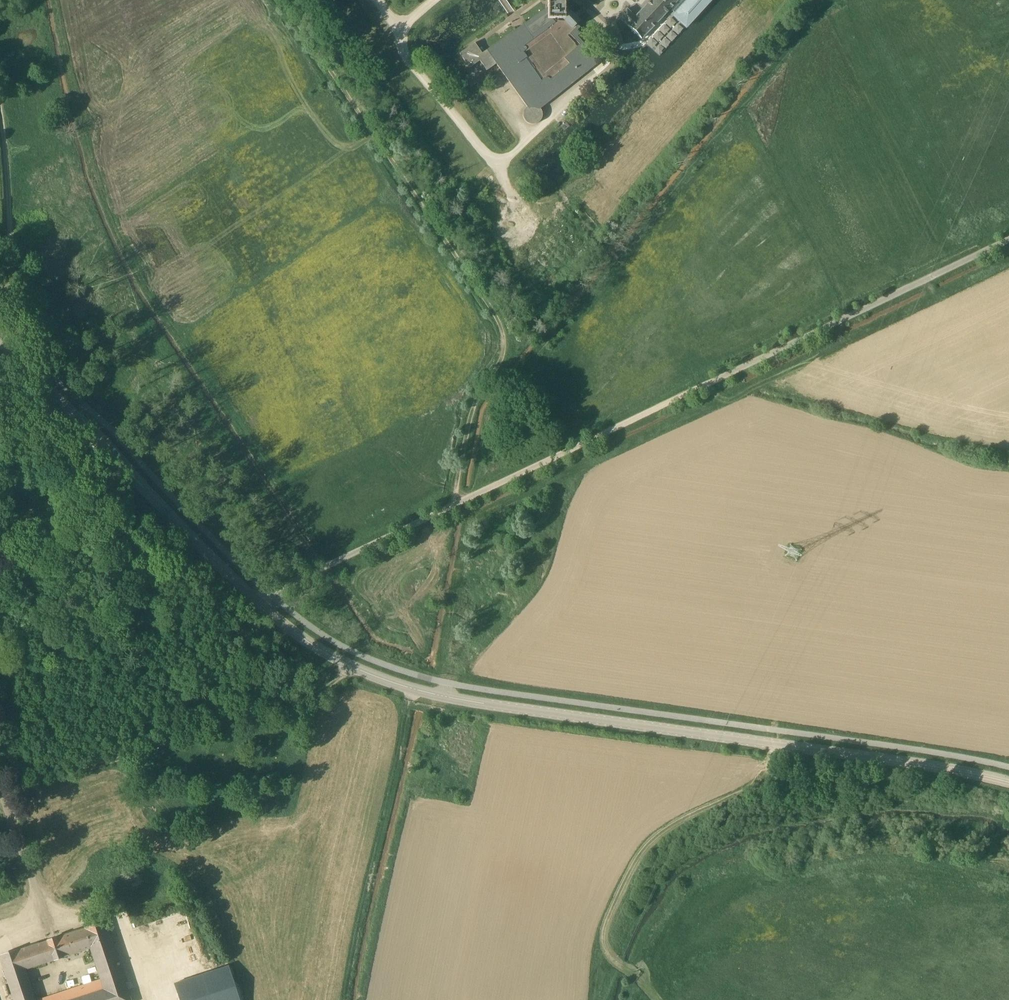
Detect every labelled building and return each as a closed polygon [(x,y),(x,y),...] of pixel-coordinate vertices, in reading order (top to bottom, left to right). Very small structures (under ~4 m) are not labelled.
[(461,56),(470,68),(480,61),(487,71),(497,64),(527,107),(526,108),(525,109),(524,110),(524,111),(524,112),(523,112),(523,113),(523,114),(523,115),(523,116),(523,117),(524,118),(524,119),(524,120),(525,121),(526,122),(527,122),(527,123),(528,123),(529,124),(530,124),(531,124),(532,125),(533,125),(534,125),(535,124),(536,124),(537,124),(538,123),(539,123),(539,122),(540,122),(540,121),(541,120),(541,119),(542,119),(542,118),(542,117),(542,116),(542,115),(542,114),(542,113),(542,112),(542,111),(541,110),(540,109),(602,61),(578,36),(581,34),(577,30),(580,28),(577,24),(579,23),(576,20),(574,18),(573,17),(569,13),(568,14),(565,11),(564,11),(564,0),(549,0),(549,6),(487,50),(482,53),(475,43),(462,52),(459,53),(461,56)] [(635,17),(627,9),(619,18),(642,39),(677,0),(650,0),(635,17)] [(105,922),(0,956),(0,958),(14,999),(36,999),(26,970),(90,949),(103,989),(68,999),(131,999),(128,992),(105,922)] [(159,991),(162,999),(226,999),(216,972),(159,991)]
